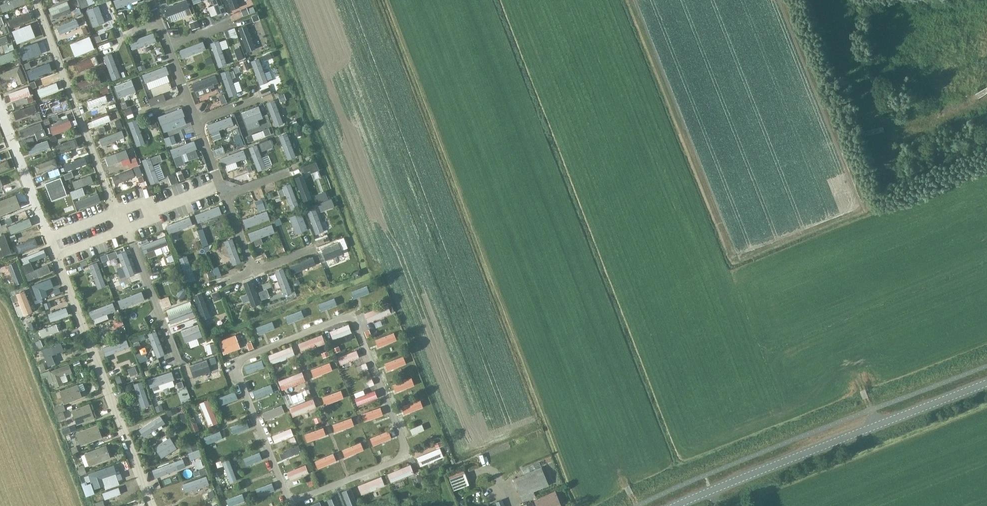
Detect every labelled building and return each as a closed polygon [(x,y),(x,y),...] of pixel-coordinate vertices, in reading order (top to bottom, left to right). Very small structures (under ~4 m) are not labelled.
[(2,11),(27,2),(26,0),(10,0),(0,4),(0,5),(2,11)] [(166,17),(190,8),(187,0),(186,0),(163,9),(166,17)] [(217,15),(225,12),(221,0),(211,0),(217,15)] [(230,9),(239,6),(236,0),(227,0),(230,9)] [(48,8),(51,15),(70,8),(67,1),(48,8)] [(86,9),(92,27),(105,22),(98,5),(86,9)] [(8,20),(11,27),(33,19),(30,11),(8,20)] [(58,25),(61,33),(79,26),(76,19),(58,25)] [(11,31),(17,43),(35,36),(29,23),(11,31)] [(236,28),(245,52),(253,49),(245,25),(236,28)] [(129,41),(132,49),(156,41),(153,32),(129,41)] [(9,42),(7,34),(0,37),(0,45),(9,42)] [(210,43),(219,66),(227,63),(219,40),(210,43)] [(18,48),(23,60),(41,53),(36,41),(18,48)] [(178,50),(181,58),(205,49),(202,41),(178,50)] [(15,58),(13,51),(0,56),(0,64),(15,58)] [(104,56),(113,80),(121,76),(112,53),(104,56)] [(74,64),(77,71),(99,63),(96,56),(74,64)] [(250,60),(259,84),(267,81),(259,57),(250,60)] [(27,70),(29,78),(51,70),(49,63),(27,70)] [(1,81),(15,76),(18,84),(26,81),(21,65),(0,73),(0,80),(1,81)] [(143,75),(146,83),(169,74),(166,66),(143,75)] [(220,73),(228,96),(237,93),(228,70),(220,73)] [(75,82),(78,90),(100,82),(97,74),(75,82)] [(191,83),(194,91),(217,83),(214,74),(191,83)] [(38,88),(41,96),(59,90),(56,82),(38,88)] [(9,93),(12,100),(30,94),(27,87),(9,93)] [(265,102),(274,126),(283,123),(274,99),(265,102)] [(41,110),(44,118),(65,110),(63,102),(41,110)] [(12,112),(15,120),(36,112),(33,104),(12,112)] [(240,111),(247,129),(259,125),(257,119),(263,117),(259,105),(240,111)] [(158,116),(161,124),(184,116),(181,107),(158,116)] [(87,122),(90,130),(112,122),(109,114),(87,122)] [(207,125),(210,133),(234,124),(231,116),(207,125)] [(50,126),(53,134),(74,126),(71,118),(50,126)] [(127,122),(137,146),(145,143),(135,118),(127,122)] [(20,130),(22,138),(44,130),(41,122),(20,130)] [(100,138),(102,146),(124,138),(121,130),(100,138)] [(279,135),(287,159),(296,156),(287,132),(279,135)] [(55,146),(58,153),(80,145),(77,138),(55,146)] [(27,146),(30,154),(49,147),(46,139),(27,146)] [(170,149),(173,158),(197,149),(193,141),(170,149)] [(248,147),(257,170),(265,167),(257,144),(248,147)] [(220,158),(223,166),(246,157),(243,149),(220,158)] [(63,163),(66,170),(87,162),(84,155),(63,163)] [(142,159),(152,184),(160,180),(150,156),(142,159)] [(35,166),(37,173),(56,166),(54,159),(35,166)] [(10,167),(7,160),(0,163),(0,171),(10,167)] [(112,176),(115,184),(136,176),(134,168),(112,176)] [(68,183),(71,190),(93,182),(90,175),(68,183)] [(295,178),(303,201),(312,198),(303,175),(295,178)] [(45,183),(51,200),(66,194),(60,177),(45,183)] [(282,186),(291,209),(299,206),(290,183),(282,186)] [(75,201),(78,209),(100,201),(97,193),(75,201)] [(20,207),(16,195),(0,201),(0,215),(20,207)] [(194,215),(197,222),(220,214),(217,206),(194,215)] [(306,210),(315,233),(323,230),(315,207),(306,210)] [(242,220),(245,227),(268,218),(265,211),(242,220)] [(289,216),(296,234),(308,229),(301,212),(289,216)] [(166,226),(169,233),(192,224),(189,217),(166,226)] [(248,233),(251,241),(274,232),(271,224),(248,233)] [(14,252),(6,233),(0,235),(0,244),(2,248),(0,249),(0,258),(14,252)] [(141,246),(144,253),(167,244),(164,237),(141,246)] [(17,245),(19,253),(38,246),(36,238),(17,245)] [(224,241),(233,266),(241,263),(231,238),(224,241)] [(321,249),(325,260),(342,253),(337,242),(321,249)] [(34,269),(31,262),(46,257),(44,249),(20,259),(28,279),(50,271),(47,264),(34,269)] [(118,254),(127,278),(135,275),(125,251),(118,254)] [(179,258),(188,283),(196,279),(186,255),(179,258)] [(289,265),(292,273),(315,264),(312,256),(289,265)] [(88,264),(98,289),(106,285),(96,261),(88,264)] [(7,265),(14,284),(23,281),(15,262),(7,265)] [(273,271),(283,295),(291,292),(281,268),(273,271)] [(33,285),(38,298),(47,295),(45,289),(53,285),(51,278),(33,285)] [(242,283),(252,307),(260,304),(250,280),(242,283)] [(351,292),(354,299),(370,293),(367,285),(351,292)] [(16,293),(24,315),(32,311),(24,290),(16,293)] [(118,300),(121,307),(144,298),(141,291),(118,300)] [(193,296),(202,320),(210,317),(201,293),(193,296)] [(318,304),(321,312),(337,305),(334,298),(318,304)] [(89,311),(92,318),(115,309),(112,302),(89,311)] [(365,314),(368,321),(391,312),(388,305),(365,314)] [(48,314),(50,321),(68,314),(65,307),(48,314)] [(168,316),(171,323),(194,314),(191,307),(168,316)] [(284,316),(287,323),(303,317),(300,310),(284,316)] [(255,327),(258,335),(274,328),(271,321),(255,327)] [(40,330),(42,337),(59,331),(56,324),(40,330)] [(180,330),(185,342),(201,335),(197,324),(180,330)] [(330,332),(333,339),(352,331),(349,325),(330,332)] [(147,334),(157,358),(165,355),(155,331),(147,334)] [(375,340),(377,346),(396,338),(393,332),(375,340)] [(218,341),(224,354),(240,348),(235,334),(218,341)] [(298,344),(301,352),(324,342),(321,335),(298,344)] [(103,348),(106,355),(129,346),(126,339),(103,348)] [(42,350),(48,365),(55,363),(52,355),(64,350),(61,343),(42,350)] [(268,356),(271,363),(295,354),(291,346),(268,356)] [(338,358),(340,365),(359,357),(356,350),(338,358)] [(384,363),(387,369),(405,361),(403,355),(384,363)] [(189,365),(194,376),(210,370),(205,358),(189,365)] [(244,366),(247,373),(263,367),(260,360),(244,366)] [(311,370),(313,377),(332,369),(329,363),(311,370)] [(50,371),(55,386),(62,384),(59,376),(71,371),(69,364),(50,371)] [(146,380),(149,387),(172,378),(170,371),(146,380)] [(279,381),(282,389),(305,380),(302,372),(279,381)] [(393,385),(396,391),(415,383),(412,377),(393,385)] [(133,384),(143,408),(151,405),(141,381),(133,384)] [(59,391),(64,403),(82,397),(77,384),(59,391)] [(254,391),(256,398),(273,392),(270,385),(254,391)] [(322,398),(325,404),(343,396),(341,390),(322,398)] [(219,397),(221,404),(238,398),(235,391),(219,397)] [(355,398),(358,405),(376,397),(374,391),(355,398)] [(288,408),(292,416),(315,407),(312,399),(288,408)] [(400,407),(403,413),(422,406),(419,399),(400,407)] [(71,410),(76,423),(94,416),(89,404),(71,410)] [(362,414),(364,420),(383,413),(380,406),(362,414)] [(333,425),(335,431),(354,423),(351,417),(333,425)] [(229,427),(232,434),(249,427),(246,420),(229,427)] [(410,429),(413,435),(425,430),(422,423),(410,429)] [(76,433),(80,445),(102,437),(97,425),(76,433)] [(272,436),(274,443),(293,435),(290,428),(272,436)] [(304,435),(307,442),(326,434),(323,428),(304,435)] [(203,437),(206,444),(222,438),(220,431),(203,437)] [(370,438),(372,445),(391,437),(388,431),(370,438)] [(343,450),(345,456),(364,449),(361,442),(343,450)] [(84,453),(89,465),(110,457),(106,445),(84,453)] [(279,453),(282,459),(300,451),(298,445),(279,453)] [(243,458),(245,465),(262,459),(259,452),(243,458)] [(315,461),(318,467),(336,459),(334,453),(315,461)] [(152,470),(155,478),(185,466),(182,458),(152,470)] [(221,463),(229,483),(236,480),(229,460),(221,463)] [(520,496),(548,485),(539,462),(522,469),(524,474),(513,479),(520,496)] [(287,472),(291,480),(309,472),(305,464),(287,472)] [(388,474),(391,482),(414,472),(410,464),(388,474)] [(88,474),(93,488),(102,485),(100,478),(116,473),(114,465),(88,474)] [(183,483),(185,491),(210,483),(207,475),(183,483)] [(358,486),(362,494),(384,484),(381,476),(358,486)] [(255,488),(258,495),(275,489),(272,482),(255,488)] [(102,492),(104,499),(120,493),(118,487),(102,492)] [(329,497),(332,505),(352,497),(348,489),(329,497)] [(557,491),(535,500),(538,505),(562,505),(557,491)] [(228,505),(230,505),(245,500),(242,493),(226,499),(228,505)]
